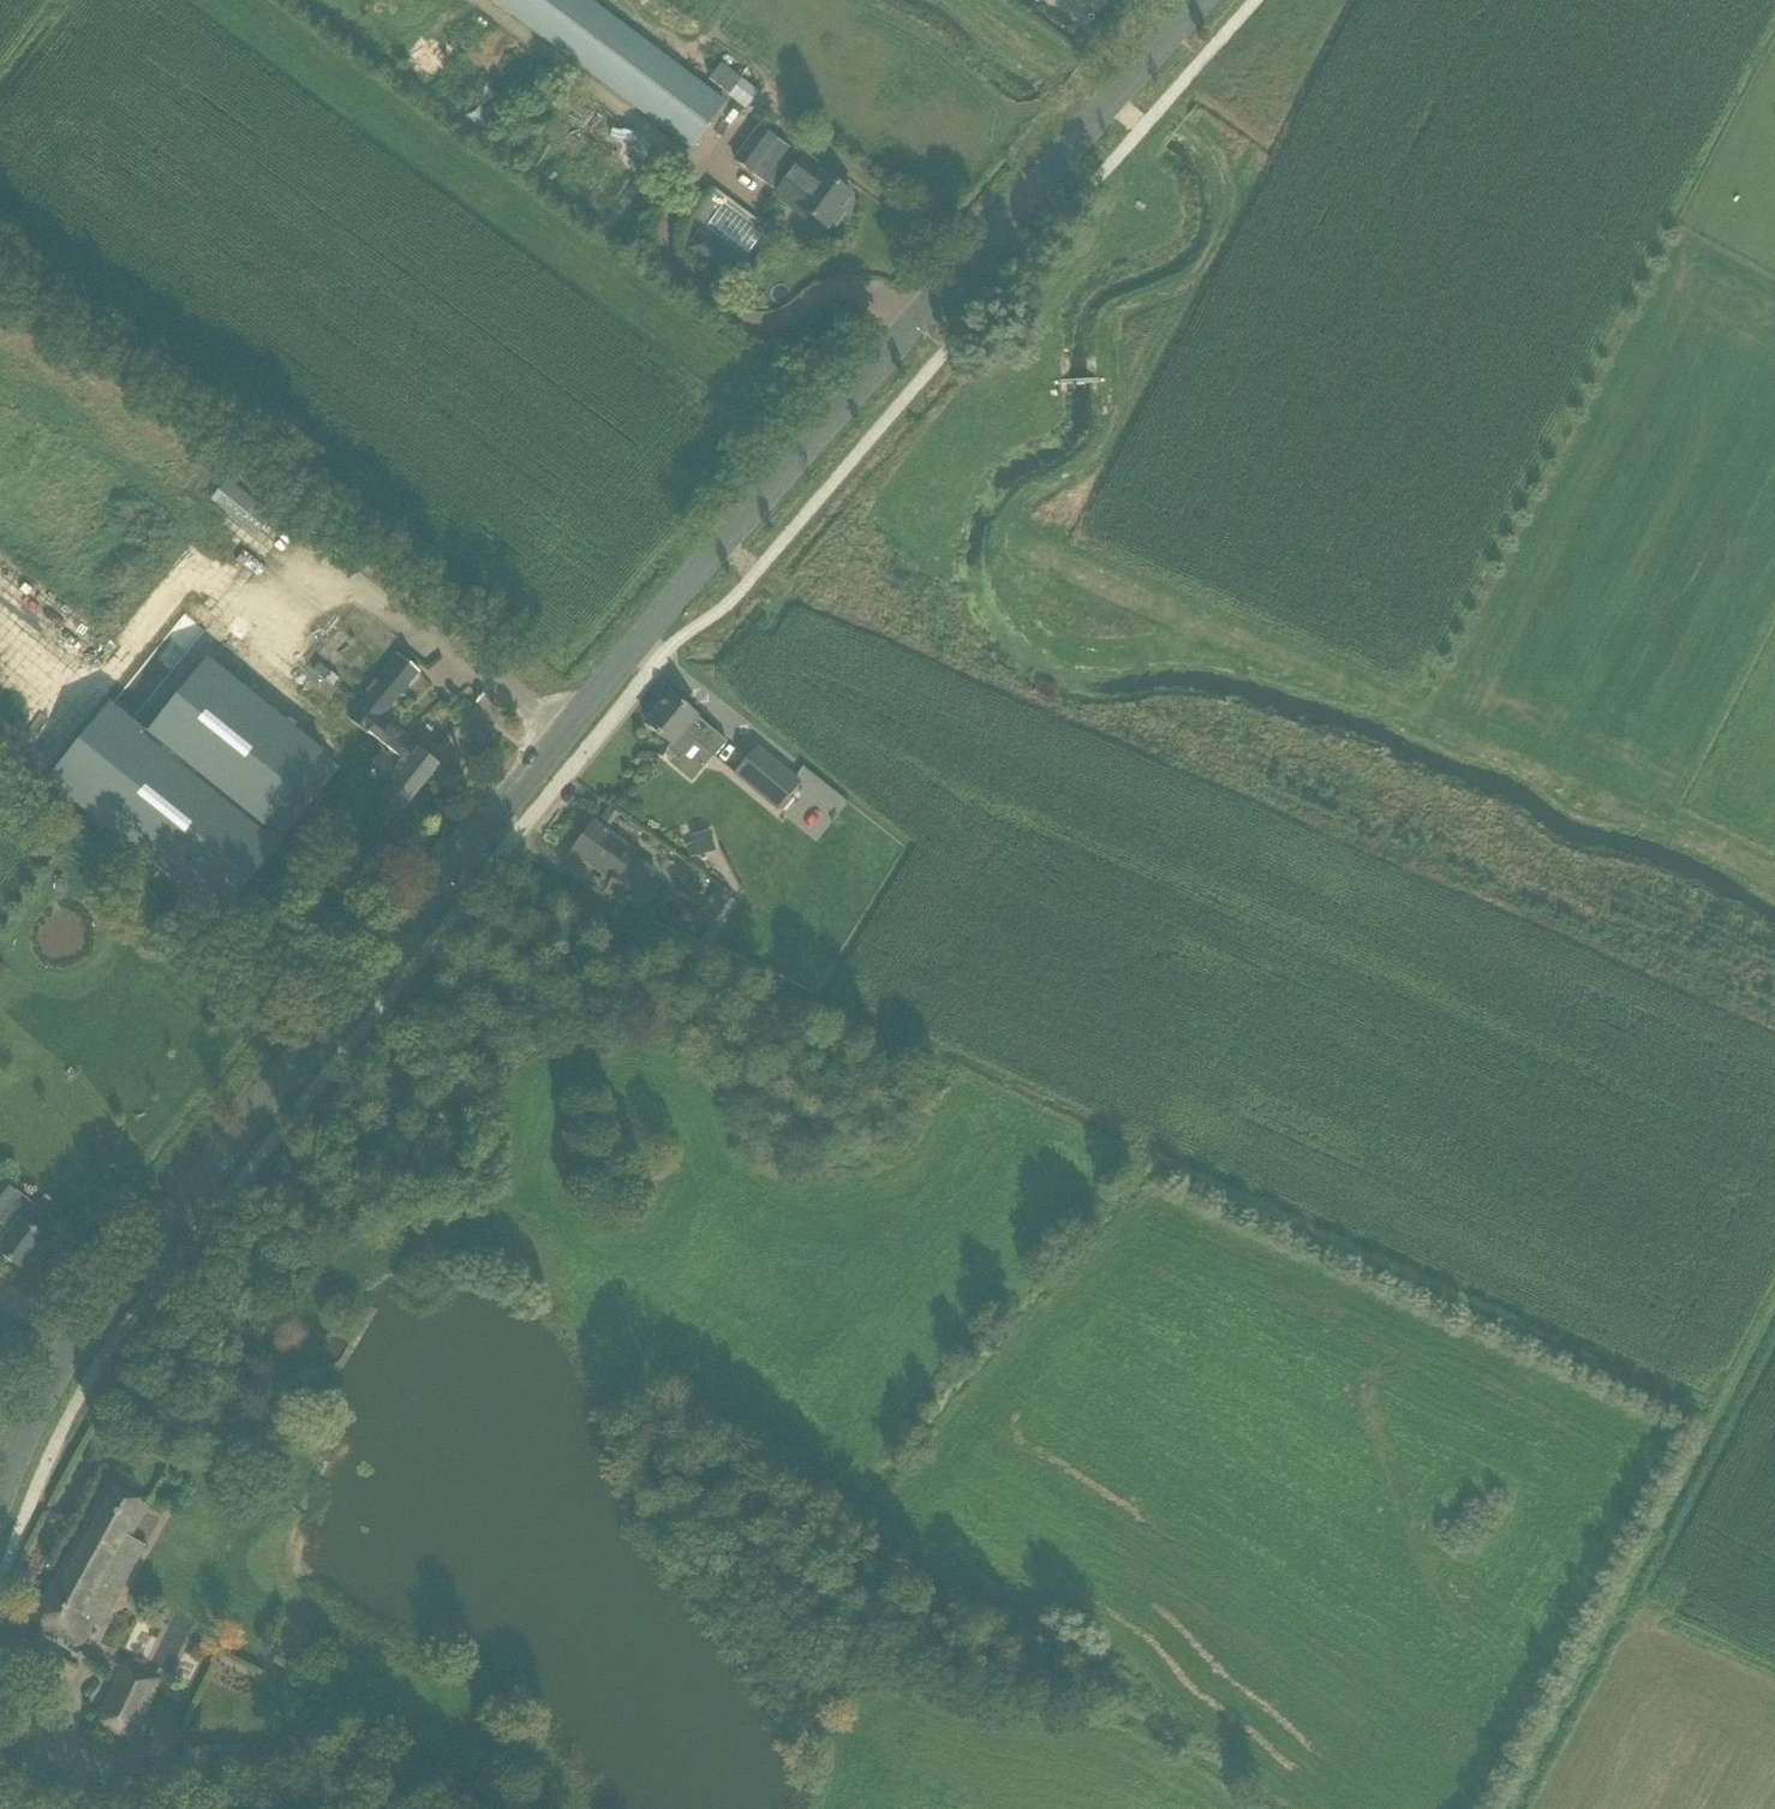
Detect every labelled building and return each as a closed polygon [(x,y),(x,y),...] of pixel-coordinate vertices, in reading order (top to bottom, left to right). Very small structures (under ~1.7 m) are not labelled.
[(690,148),(724,102),(588,0),(492,0),(690,148)] [(749,109),(762,93),(727,63),(714,78),(749,109)] [(462,120),(486,135),(509,98),(484,83),(462,120)] [(801,158),(759,127),(735,160),(776,191),(773,195),(787,206),(790,202),(797,207),(794,210),(810,222),(812,218),(827,229),(830,226),(834,229),(844,215),(840,212),(852,196),(837,185),(840,181),(804,154),(801,158)] [(709,197),(698,220),(742,243),(753,220),(709,197)] [(728,253),(700,232),(687,249),(716,270),(728,253)] [(215,499),(260,537),(278,516),(233,478),(215,499)] [(437,766),(407,742),(398,735),(383,717),(419,672),(397,653),(357,703),(360,707),(350,720),(368,735),(369,734),(395,755),(390,761),(381,753),(359,781),(360,782),(366,774),(375,781),(376,779),(389,789),(383,797),(401,812),(437,766)] [(83,702),(22,778),(192,915),(254,839),(236,824),(296,749),(181,657),(121,732),(83,702)] [(319,663),(313,671),(324,680),(330,673),(319,663)] [(670,695),(646,724),(665,740),(671,745),(666,751),(673,757),(668,763),(692,782),(712,757),(713,758),(727,741),(705,723),(689,710),(670,695)] [(733,775),(778,813),(789,800),(802,784),(758,747),(733,775)] [(608,808),(601,820),(611,827),(619,815),(608,808)] [(594,823),(573,852),(592,866),(612,881),(604,893),(644,911),(657,885),(645,879),(638,876),(646,865),(633,855),(635,853),(614,837),(594,823)] [(694,844),(687,846),(691,860),(698,857),(714,853),(707,833),(692,838),(694,844)] [(705,934),(732,894),(718,885),(704,906),(703,905),(690,924),(705,934)] [(0,1183),(0,1223),(11,1232),(0,1246),(0,1252),(22,1270),(46,1239),(45,1238),(48,1234),(56,1223),(17,1192),(2,1180),(0,1183)] [(35,1620),(56,1631),(75,1642),(86,1622),(97,1628),(122,1582),(109,1575),(147,1507),(108,1486),(35,1620)] [(132,1743),(142,1721),(164,1677),(124,1658),(114,1679),(116,1684),(106,1708),(100,1710),(93,1725),(132,1743)]
